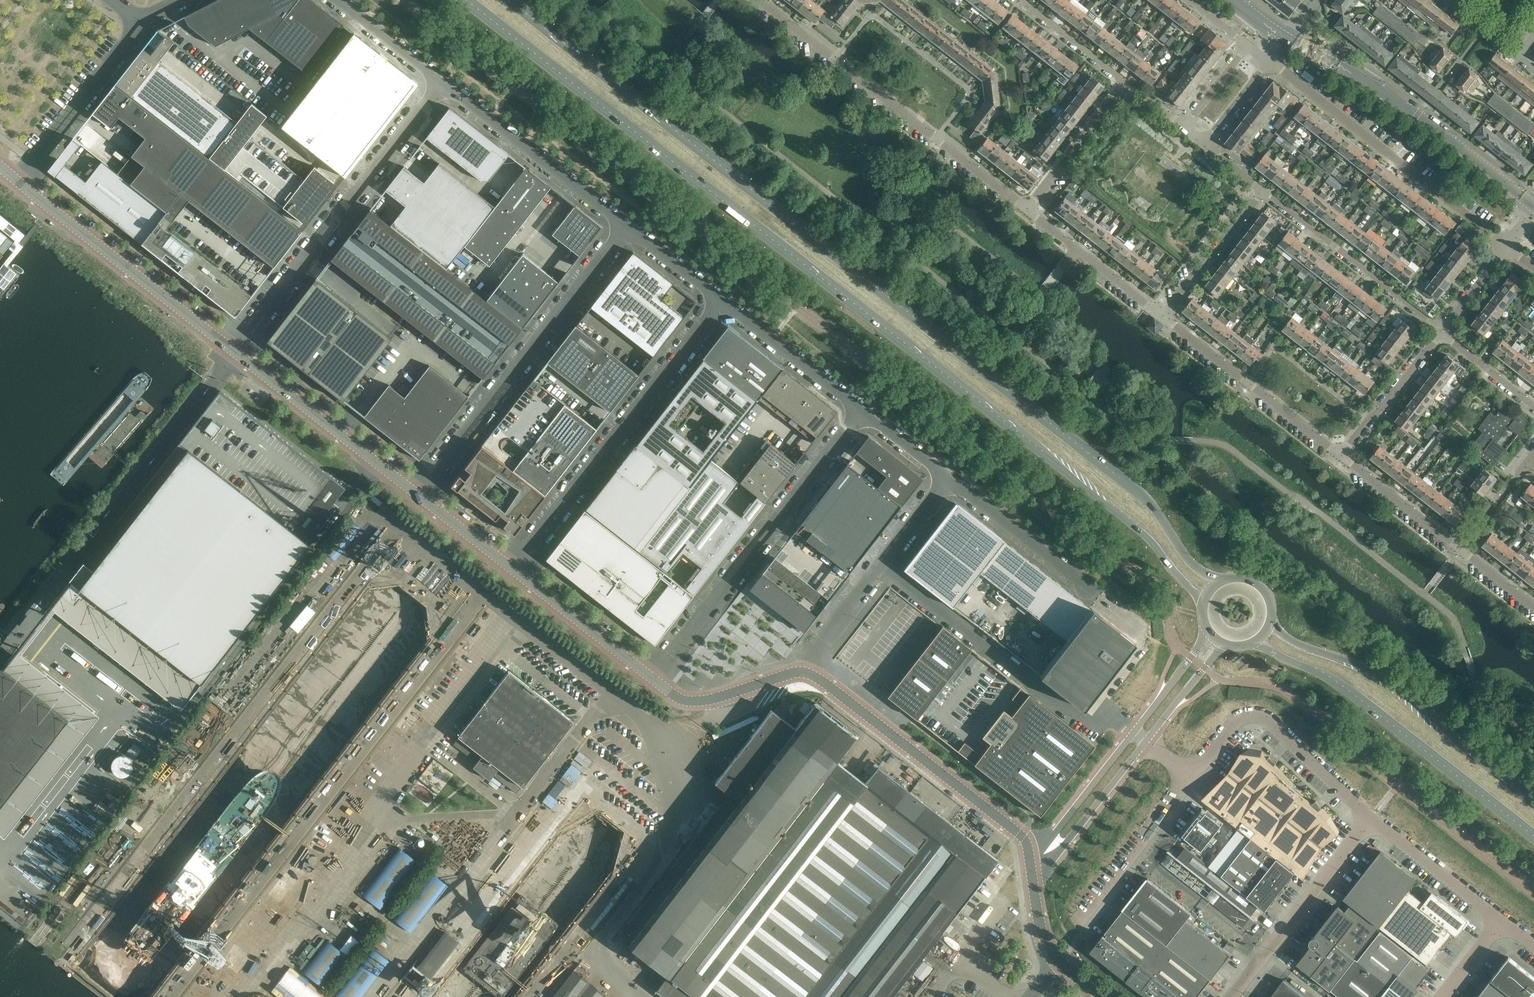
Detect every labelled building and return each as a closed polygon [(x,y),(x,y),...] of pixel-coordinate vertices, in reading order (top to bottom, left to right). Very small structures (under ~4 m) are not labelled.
[(189,14),(184,16),(189,25),(198,33),(198,32),(216,46),(249,29),(306,73),(343,26),(343,25),(344,25),(312,0),(216,0),(189,14)] [(805,0),(792,0),(790,3),(798,9),(805,0)] [(816,4),(811,0),(805,0),(798,9),(806,16),(816,4)] [(840,0),(840,1),(841,2),(837,8),(835,6),(835,7),(848,18),(854,11),(840,0)] [(856,0),(843,0),(843,1),(842,0),(840,0),(854,11),(860,3),(856,0)] [(904,0),(893,0),(888,6),(895,12),(904,0)] [(913,4),(912,4),(911,5),(905,1),(906,0),(904,0),(895,12),(902,18),(913,4)] [(990,0),(975,0),(972,3),(982,11),(990,0)] [(999,5),(993,0),(990,0),(982,11),(991,18),(995,13),(994,12),(999,5)] [(1069,3),(1066,0),(1056,0),(1051,6),(1059,13),(1064,6),(1066,7),(1069,3)] [(1175,2),(1173,0),(1162,0),(1157,6),(1167,14),(1170,10),(1169,9),(1175,2)] [(1302,0),(1301,0),(1269,0),(1288,15),(1290,16),(1291,16),(1292,16),(1292,15),(1292,14),(1292,13),(1302,0)] [(1350,5),(1344,0),(1337,0),(1333,5),(1344,13),(1350,5)] [(1426,0),(1413,0),(1408,6),(1416,12),(1426,0)] [(1435,5),(1429,0),(1426,0),(1416,12),(1425,19),(1435,5)] [(1174,19),(1183,8),(1175,2),(1169,9),(1170,10),(1167,14),(1174,19)] [(1067,19),(1076,8),(1069,3),(1066,7),(1064,6),(1059,13),(1067,19)] [(815,23),(819,17),(824,11),(816,4),(806,16),(807,17),(807,18),(810,20),(811,20),(815,23)] [(910,23),(920,10),(919,9),(918,11),(912,6),(914,5),(913,4),(902,18),(910,23)] [(998,24),(1007,13),(1008,12),(1005,10),(1005,9),(1002,6),(1001,7),(999,5),(994,12),(995,13),(991,18),(998,24)] [(1433,25),(1444,11),(1435,5),(1425,19),(1433,25)] [(848,18),(835,7),(834,8),(836,9),(831,16),(824,11),(819,17),(829,26),(834,19),(842,25),(848,18)] [(1082,20),(1086,16),(1076,8),(1067,19),(1075,26),(1081,19),(1082,20)] [(1185,21),(1191,14),(1183,8),(1174,19),(1183,27),(1187,23),(1185,21)] [(917,29),(928,16),(927,15),(926,17),(920,12),(921,11),(920,10),(910,23),(917,29)] [(1444,28),(1452,18),(1444,11),(1433,25),(1437,29),(1440,25),(1444,28)] [(1191,33),(1200,21),(1191,14),(1185,21),(1187,23),(1183,27),(1191,33)] [(1015,28),(1020,22),(1018,20),(1018,19),(1015,17),(1014,17),(1012,15),(1002,27),(1009,32),(1014,27),(1015,28)] [(924,35),(935,21),(934,21),(933,22),(927,18),(928,16),(917,29),(924,35)] [(1084,32),(1093,21),(1086,16),(1082,20),(1081,19),(1075,26),(1084,32)] [(1344,33),(1352,22),(1344,16),(1336,26),(1344,33)] [(1452,35),(1460,24),(1452,18),(1444,28),(1452,35)] [(932,41),(942,27),(940,28),(935,24),(936,22),(935,21),(924,35),(932,41)] [(1099,33),(1102,28),(1093,21),(1084,32),(1092,39),(1098,32),(1099,33)] [(1019,40),(1028,28),(1020,22),(1015,28),(1014,27),(1009,32),(1019,40)] [(1353,39),(1363,25),(1359,22),(1356,25),(1352,22),(1344,33),(1353,39)] [(1361,45),(1372,31),(1363,25),(1353,39),(1361,45)] [(1228,44),(1209,29),(1208,30),(1204,26),(1197,35),(1202,38),(1201,40),(1207,45),(1207,44),(1220,54),(1228,44)] [(939,46),(950,33),(949,32),(947,34),(942,29),(943,28),(942,27),(932,41),(939,46)] [(1031,41),(1036,34),(1028,28),(1019,40),(1028,47),(1033,42),(1031,41)] [(1100,45),(1109,34),(1102,28),(1099,33),(1098,32),(1092,39),(1100,45)] [(1369,52),(1380,38),(1372,31),(1361,45),(1369,52)] [(354,33),(281,126),(345,176),(410,93),(409,91),(415,83),(401,73),(401,70),(354,33)] [(946,52),(957,39),(956,38),(955,40),(949,35),(950,34),(950,33),(939,46),(946,52)] [(1035,53),(1045,41),(1036,34),(1031,41),(1033,42),(1028,47),(1035,53)] [(1115,46),(1119,41),(1109,34),(1100,45),(1109,52),(1114,45),(1115,46)] [(236,121),(159,61),(174,43),(165,37),(155,49),(151,54),(143,48),(115,84),(209,157),(236,121)] [(1377,58),(1385,48),(1381,45),(1384,41),(1380,38),(1369,52),(1377,58)] [(954,58),(964,44),(963,44),(962,45),(956,41),(958,39),(957,39),(946,52),(954,58)] [(1048,54),(1053,47),(1045,41),(1035,53),(1042,58),(1046,53),(1048,54)] [(1117,58),(1126,47),(1119,41),(1115,46),(1114,45),(1109,52),(1117,58)] [(1188,50),(1193,44),(1190,41),(1185,48),(1188,50)] [(961,63),(972,50),(971,50),(970,51),(964,47),(965,45),(964,44),(954,58),(961,63)] [(1212,65),(1220,54),(1207,44),(1207,45),(1199,55),(1212,65)] [(1052,65),(1061,54),(1053,47),(1048,54),(1046,53),(1042,58),(1052,65)] [(1132,59),(1135,54),(1126,47),(1117,58),(1125,65),(1131,57),(1132,59)] [(1446,64),(1453,55),(1442,47),(1439,51),(1436,48),(1432,53),(1446,64)] [(1183,57),(1188,50),(1185,48),(1180,54),(1183,57)] [(1386,65),(1394,55),(1385,48),(1377,58),(1386,65)] [(968,69),(979,56),(978,55),(977,57),(971,52),(972,51),(972,50),(961,63),(968,69)] [(1446,64),(1432,53),(1429,57),(1432,60),(1429,64),(1436,69),(1440,72),(1446,64)] [(1497,70),(1505,59),(1497,53),(1489,63),(1497,70)] [(1064,66),(1069,60),(1061,54),(1052,65),(1061,73),(1065,68),(1064,66)] [(1133,71),(1142,60),(1135,54),(1132,59),(1131,57),(1125,65),(1133,71)] [(1204,75),(1212,65),(1199,55),(1191,65),(1204,75)] [(1398,74),(1409,61),(1402,55),(1399,59),(1397,58),(1389,68),(1398,74)] [(976,75),(986,62),(985,61),(984,63),(978,58),(980,56),(979,56),(968,69),(976,75)] [(1176,66),(1181,60),(1177,57),(1172,63),(1176,66)] [(1021,59),(1018,64),(1023,68),(1027,63),(1022,60),(1021,59)] [(1502,80),(1513,66),(1505,59),(1497,70),(1501,73),(1498,76),(1502,80)] [(1068,79),(1078,67),(1075,65),(1075,63),(1072,61),(1071,61),(1069,60),(1064,66),(1065,68),(1061,73),(1068,79)] [(1149,72),(1152,67),(1142,60),(1133,71),(1142,78),(1147,70),(1149,72)] [(1406,81),(1417,67),(1409,61),(1398,74),(1406,81)] [(983,81),(993,67),(992,68),(986,64),(987,62),(986,62),(976,75),(983,81)] [(1171,72),(1176,66),(1172,63),(1167,70),(1171,72)] [(1187,96),(1204,75),(1191,65),(1175,86),(1187,96)] [(1511,86),(1521,72),(1513,66),(1502,80),(1511,86)] [(999,105),(997,90),(995,74),(992,71),(994,68),(993,67),(983,81),(984,91),(986,102),(999,112),(999,111),(996,109),(999,105)] [(1150,84),(1159,73),(1152,67),(1149,72),(1147,70),(1142,78),(1150,84)] [(1414,87),(1422,77),(1418,74),(1421,70),(1417,67),(1406,81),(1414,87)] [(1476,80),(1479,76),(1468,68),(1462,76),(1476,87),(1479,82),(1476,80)] [(1519,93),(1530,79),(1521,72),(1511,86),(1519,93)] [(1104,86),(1092,76),(1084,86),(1089,90),(1090,89),(1097,94),(1099,91),(1100,91),(1102,89),(1102,87),(1104,86)] [(1476,87),(1462,76),(1456,84),(1466,92),(1469,88),(1473,91),(1476,87)] [(1438,89),(1435,87),(1422,77),(1414,87),(1430,100),(1447,113),(1455,103),(1438,89)] [(1533,90),(1533,82),(1530,79),(1519,93),(1527,99),(1533,90)] [(1187,96),(1175,86),(1173,89),(1162,80),(1157,86),(1168,95),(1166,97),(1179,107),(1187,96)] [(1294,95),(1275,81),(1266,93),(1278,103),(1284,108),(1287,105),(1292,109),(1299,99),(1294,96),(1294,95)] [(302,231),(115,84),(92,113),(111,128),(119,117),(146,138),(118,173),(167,212),(142,243),(145,246),(148,242),(153,245),(150,249),(236,316),(252,295),(167,228),(189,200),(274,267),(302,232),(302,231)] [(1091,102),(1097,94),(1090,89),(1089,90),(1084,86),(1079,93),(1091,102)] [(1091,102),(1079,93),(1073,100),(1079,104),(1078,105),(1084,111),(1091,102)] [(1268,116),(1278,103),(1266,93),(1256,106),(1268,116)] [(1084,111),(1078,105),(1079,104),(1073,100),(1066,109),(1078,119),(1084,111)] [(999,112),(986,102),(980,109),(993,119),(994,119),(992,117),(997,111),(998,113),(999,112)] [(1455,119),(1466,105),(1461,102),(1458,105),(1455,103),(1447,113),(1455,119)] [(250,104),(209,157),(238,180),(243,175),(307,225),(333,192),(332,191),(336,185),(334,183),(334,182),(315,166),(302,182),(300,180),(301,179),(251,140),(250,141),(248,140),(266,116),(250,104)] [(1304,123),(1313,111),(1312,110),(1312,109),(1309,107),(1308,107),(1304,104),(1295,116),(1304,123)] [(1463,126),(1471,115),(1467,112),(1470,109),(1466,105),(1455,119),(1463,126)] [(1259,128),(1268,116),(1256,106),(1246,118),(1259,128)] [(509,155),(449,108),(426,138),(482,181),(489,181),(509,155)] [(993,119),(980,109),(974,116),(988,127),(988,126),(987,125),(991,119),(993,120),(993,119)] [(1078,119),(1066,109),(1058,119),(1064,123),(1065,122),(1071,127),(1078,119)] [(1312,129),(1321,118),(1318,115),(1318,114),(1315,112),(1314,112),(1313,111),(1304,123),(1312,129)] [(1471,132),(1479,122),(1471,115),(1463,126),(1471,132)] [(980,133),(985,126),(987,128),(988,127),(974,116),(968,124),(976,130),(971,136),(981,145),(987,138),(980,133)] [(1249,141),(1259,128),(1246,118),(1236,131),(1249,141)] [(1321,136),(1330,124),(1329,123),(1329,122),(1326,120),(1325,120),(1321,118),(1312,129),(1321,136)] [(1065,135),(1071,127),(1065,122),(1064,123),(1058,119),(1053,126),(1065,135)] [(1329,142),(1338,131),(1335,128),(1335,127),(1332,125),(1331,125),(1330,124),(1321,136),(1329,142)] [(1483,142),(1492,131),(1483,125),(1475,135),(1483,142)] [(1065,135),(1053,126),(1048,133),(1053,137),(1052,138),(1058,143),(1065,135)] [(1245,145),(1249,141),(1236,131),(1226,144),(1239,153),(1241,151),(1252,160),(1256,154),(1245,145)] [(1337,149),(1346,137),(1346,136),(1345,135),(1343,133),(1341,133),(1338,131),(1329,142),(1337,149)] [(1492,148),(1503,134),(1498,131),(1495,134),(1492,131),(1483,142),(1492,148)] [(1058,143),(1052,138),(1053,137),(1048,133),(1040,142),(1052,152),(1058,143)] [(1500,155),(1511,141),(1503,134),(1492,148),(1500,155)] [(1346,155),(1355,144),(1352,141),(1352,140),(1349,138),(1348,138),(1346,137),(1337,149),(1346,155)] [(986,156),(995,145),(987,138),(981,145),(977,150),(981,152),(981,154),(984,156),(985,156),(986,156)] [(86,182),(65,165),(81,145),(73,139),(57,159),(48,170),(142,243),(166,212),(102,162),(86,182)] [(1508,161),(1519,147),(1511,141),(1500,155),(1508,161)] [(1052,152),(1040,142),(1032,153),(1039,159),(1041,157),(1045,160),(1047,158),(1049,158),(1051,155),(1050,154),(1052,152)] [(1354,162),(1363,150),(1362,149),(1362,148),(1359,146),(1358,146),(1355,144),(1346,155),(1354,162)] [(994,163),(1004,151),(995,145),(986,156),(994,163)] [(1517,168),(1525,157),(1521,154),(1524,151),(1519,147),(1508,161),(1517,168)] [(1362,169),(1372,157),(1368,154),(1368,153),(1365,151),(1364,151),(1363,150),(1354,162),(1362,169)] [(1003,169),(1012,158),(1004,151),(994,163),(1003,169)] [(1265,173),(1274,161),(1266,154),(1256,166),(1260,169),(1260,170),(1263,172),(1264,172),(1265,173)] [(1371,175),(1380,163),(1379,163),(1379,161),(1376,159),(1375,159),(1372,157),(1362,169),(1371,175)] [(1525,174),(1533,164),(1525,157),(1517,168),(1525,174)] [(1011,176),(1020,164),(1012,158),(1003,169),(1011,176)] [(1273,179),(1283,167),(1274,161),(1265,173),(1266,174),(1266,175),(1269,177),(1270,177),(1273,179)] [(464,246),(495,207),(439,163),(424,182),(415,175),(404,166),(385,190),(396,199),(406,206),(391,225),(446,269),(464,246)] [(1379,182),(1388,170),(1385,167),(1385,166),(1382,164),(1381,164),(1380,163),(1371,175),(1379,182)] [(1019,183),(1029,171),(1020,164),(1011,176),(1019,183)] [(489,266),(516,231),(551,187),(525,167),(514,182),(495,207),(464,246),(489,266)] [(1282,186),(1291,174),(1283,167),(1273,179),(1277,182),(1277,183),(1279,185),(1281,185),(1282,186)] [(1387,188),(1397,176),(1396,176),(1395,174),(1393,172),(1392,172),(1388,170),(1379,182),(1387,188)] [(1028,189),(1037,178),(1029,171),(1019,183),(1020,183),(1021,185),(1023,187),(1025,187),(1028,189)] [(1290,192),(1299,180),(1291,174),(1282,186),(1283,187),(1283,188),(1286,190),(1287,190),(1290,192)] [(1396,195),(1405,183),(1402,180),(1402,179),(1399,177),(1398,177),(1397,176),(1387,188),(1396,195)] [(1298,199),(1308,187),(1299,180),(1290,192),(1293,195),(1293,196),(1296,198),(1297,198),(1298,199)] [(1404,201),(1413,189),(1412,189),(1412,187),(1409,185),(1408,185),(1405,183),(1396,195),(1404,201)] [(1307,205),(1316,193),(1308,187),(1298,199),(1299,200),(1299,201),(1302,203),(1303,203),(1307,205)] [(1412,208),(1422,196),(1418,193),(1418,192),(1415,190),(1414,190),(1413,189),(1404,201),(1412,208)] [(1315,212),(1324,200),(1316,193),(1307,205),(1310,208),(1310,209),(1313,211),(1314,211),(1315,212)] [(1421,214),(1430,202),(1429,202),(1429,200),(1426,198),(1425,198),(1422,196),(1412,208),(1421,214)] [(1064,217),(1073,205),(1064,198),(1055,210),(1058,213),(1058,214),(1061,216),(1062,216),(1064,217)] [(1323,218),(1333,207),(1324,200),(1315,212),(1316,213),(1316,214),(1319,216),(1320,216),(1323,218)] [(1429,221),(1438,209),(1435,206),(1435,205),(1432,203),(1431,203),(1430,202),(1421,214),(1429,221)] [(602,227),(574,205),(552,234),(579,256),(602,227)] [(1072,224),(1081,212),(1073,205),(1064,217),(1072,224)] [(1332,225),(1341,213),(1333,207),(1323,218),(1327,221),(1327,222),(1330,224),(1331,224),(1332,225)] [(358,225),(510,344),(522,328),(446,269),(391,225),(370,209),(358,225)] [(1437,227),(1447,215),(1446,215),(1446,213),(1443,211),(1442,212),(1438,209),(1429,221),(1437,227)] [(1080,230),(1089,218),(1081,212),(1072,224),(1080,230)] [(1269,231),(1277,221),(1265,212),(1262,215),(1261,215),(1259,218),(1258,218),(1259,219),(1258,220),(1265,225),(1264,227),(1269,231)] [(1340,231),(1349,220),(1341,213),(1332,225),(1333,226),(1333,227),(1336,229),(1337,229),(1340,231)] [(1446,234),(1453,225),(1455,222),(1452,219),(1452,218),(1449,216),(1448,216),(1447,215),(1437,227),(1446,234)] [(1089,237),(1098,225),(1089,218),(1080,230),(1089,237)] [(1269,231),(1264,227),(1265,225),(1258,220),(1252,229),(1264,238),(1269,231)] [(1348,238),(1358,226),(1349,220),(1340,231),(1343,234),(1343,235),(1346,237),(1348,237),(1348,238)] [(1097,243),(1106,231),(1098,225),(1089,237),(1097,243)] [(1357,245),(1366,233),(1358,226),(1348,238),(1350,239),(1350,240),(1352,242),(1354,242),(1357,245)] [(1264,238),(1252,229),(1245,237),(1252,242),(1253,240),(1258,245),(1264,238)] [(1105,250),(1115,238),(1106,231),(1097,243),(1105,250)] [(1292,245),(1297,238),(1296,238),(1296,236),(1293,234),(1292,234),(1289,232),(1279,243),(1286,249),(1291,244),(1292,245)] [(1479,247),(1468,239),(1472,234),(1469,232),(1464,237),(1466,239),(1459,247),(1472,257),(1474,254),(1475,254),(1477,251),(1477,250),(1479,247)] [(1365,251),(1374,239),(1366,233),(1357,245),(1360,247),(1360,248),(1363,251),(1364,250),(1365,251)] [(8,241),(0,235),(0,252),(8,241)] [(1251,254),(1258,245),(1253,240),(1252,242),(1245,237),(1239,245),(1251,254)] [(1114,256),(1123,244),(1115,238),(1105,250),(1114,256)] [(1296,257),(1305,245),(1297,238),(1292,245),(1291,244),(1286,249),(1296,257)] [(1374,258),(1383,246),(1374,239),(1365,251),(1366,252),(1366,253),(1369,255),(1370,255),(1374,258)] [(331,259),(407,319),(483,378),(495,362),(343,244),(331,259)] [(1122,263),(1131,251),(1123,244),(1114,256),(1122,263)] [(1243,264),(1251,254),(1239,245),(1232,253),(1239,258),(1238,260),(1243,264)] [(1308,258),(1313,251),(1305,245),(1296,257),(1305,264),(1310,259),(1308,258)] [(1382,264),(1391,252),(1383,246),(1374,258),(1377,260),(1377,261),(1380,264),(1381,263),(1382,264)] [(1472,257),(1459,247),(1453,255),(1465,264),(1467,261),(1468,261),(1471,258),(1470,257),(1471,256),(1472,257)] [(1130,269),(1140,257),(1131,251),(1122,263),(1130,269)] [(1312,269),(1322,257),(1313,251),(1308,258),(1310,259),(1305,264),(1312,269)] [(633,252),(603,289),(667,339),(697,301),(633,252)] [(1390,271),(1400,259),(1391,252),(1382,264),(1383,265),(1383,266),(1386,268),(1387,268),(1390,271)] [(1243,264),(1238,260),(1239,258),(1232,253),(1226,261),(1238,271),(1243,264)] [(559,282),(540,268),(523,254),(511,269),(547,297),(559,282)] [(1465,264),(1453,255),(1446,264),(1458,273),(1459,272),(1460,272),(1462,269),(1462,268),(1465,264)] [(1139,276),(1148,264),(1140,257),(1130,269),(1139,276)] [(1325,270),(1330,264),(1322,257),(1312,269),(1319,275),(1323,269),(1325,270)] [(1399,277),(1408,265),(1400,259),(1390,271),(1393,273),(1393,274),(1396,277),(1397,276),(1399,277)] [(1238,271),(1226,261),(1220,269),(1226,275),(1227,273),(1233,277),(1238,271)] [(1147,282),(1156,270),(1148,264),(1139,276),(1147,282)] [(1329,282),(1338,270),(1330,264),(1325,270),(1323,269),(1319,275),(1329,282)] [(1458,273),(1446,264),(1440,272),(1452,281),(1454,278),(1455,278),(1457,275),(1457,274),(1458,273)] [(1407,284),(1416,272),(1408,265),(1399,277),(1400,278),(1400,279),(1403,281),(1404,281),(1407,284)] [(542,303),(547,297),(511,269),(499,284),(534,312),(542,302),(542,303)] [(1225,287),(1233,277),(1227,273),(1226,275),(1220,269),(1213,278),(1225,287)] [(1156,289),(1165,277),(1156,270),(1147,282),(1148,283),(1148,284),(1151,286),(1152,286),(1156,289)] [(1341,283),(1346,277),(1338,270),(1329,282),(1338,290),(1342,284),(1341,283)] [(1452,281),(1440,272),(1433,280),(1445,290),(1446,288),(1447,288),(1449,286),(1449,284),(1452,281)] [(1525,285),(1530,279),(1526,277),(1523,282),(1512,273),(1510,276),(1509,276),(1506,279),(1506,280),(1507,280),(1505,282),(1517,292),(1523,284),(1525,285)] [(1345,295),(1354,283),(1346,277),(1341,283),(1342,284),(1338,290),(1345,295)] [(1217,298),(1225,287),(1213,278),(1211,279),(1209,281),(1209,283),(1206,286),(1211,290),(1209,292),(1217,298)] [(343,400),(392,338),(316,279),(267,340),(343,400)] [(1445,290),(1433,280),(1426,289),(1438,298),(1441,295),(1442,295),(1444,292),(1444,291),(1445,290)] [(1517,292),(1505,282),(1504,283),(1505,283),(1504,284),(1503,284),(1501,287),(1501,288),(1499,291),(1511,300),(1517,292)] [(1357,296),(1363,289),(1354,283),(1345,295),(1352,300),(1356,295),(1357,296)] [(487,300),(522,328),(523,328),(526,323),(534,312),(499,284),(487,300)] [(667,339),(603,289),(590,307),(653,356),(667,339)] [(1361,308),(1371,296),(1363,289),(1357,296),(1356,295),(1352,300),(1361,308)] [(1511,300),(1499,291),(1496,294),(1495,294),(1493,297),(1493,298),(1492,300),(1504,309),(1511,300)] [(1374,309),(1379,302),(1371,296),(1361,308),(1371,315),(1375,310),(1374,309)] [(1192,317),(1201,306),(1193,299),(1183,311),(1187,313),(1187,315),(1190,317),(1191,317),(1192,317)] [(1504,309),(1492,300),(1491,301),(1490,301),(1488,304),(1488,305),(1486,308),(1498,317),(1504,309)] [(1378,321),(1388,309),(1384,306),(1384,305),(1381,303),(1380,303),(1379,302),(1374,309),(1375,310),(1371,315),(1378,321)] [(1200,324),(1210,312),(1201,306),(1192,317),(1200,324)] [(1498,317),(1486,308),(1483,311),(1482,311),(1480,314),(1480,315),(1479,316),(1491,325),(1498,317)] [(1209,331),(1218,319),(1210,312),(1200,324),(1209,331)] [(1491,325),(1479,316),(1478,317),(1477,317),(1475,320),(1475,321),(1472,325),(1484,334),(1491,325)] [(1155,333),(1162,324),(1154,317),(1146,327),(1155,333)] [(1295,328),(1300,323),(1292,317),(1283,329),(1285,331),(1285,332),(1288,334),(1290,334),(1292,336),(1297,329),(1295,328)] [(1217,337),(1226,325),(1218,319),(1209,331),(1217,337)] [(1415,329),(1411,326),(1403,320),(1397,327),(1403,331),(1402,333),(1408,338),(1409,337),(1410,337),(1412,334),(1412,333),(1415,329)] [(1300,342),(1309,330),(1300,323),(1295,328),(1297,329),(1292,336),(1300,342)] [(639,375),(576,326),(575,325),(547,362),(547,363),(548,363),(610,412),(639,375)] [(1225,344),(1235,332),(1226,325),(1217,337),(1225,344)] [(782,368),(771,359),(728,326),(711,348),(710,348),(703,358),(703,359),(704,359),(704,358),(758,400),(759,399),(782,369),(782,368)] [(1408,338),(1402,333),(1403,331),(1397,327),(1390,337),(1402,346),(1408,338)] [(1314,343),(1319,338),(1309,330),(1300,342),(1308,349),(1313,342),(1314,343)] [(1234,350),(1243,338),(1235,332),(1225,344),(1234,350)] [(1402,346),(1390,337),(1382,346),(1388,351),(1389,349),(1395,354),(1402,346)] [(1242,357),(1251,345),(1243,338),(1234,350),(1242,357)] [(1316,355),(1325,343),(1319,338),(1314,343),(1313,342),(1308,349),(1316,355)] [(1502,358),(1512,347),(1503,340),(1494,352),(1496,353),(1496,354),(1498,357),(1500,356),(1502,358)] [(1328,354),(1332,348),(1325,343),(1316,355),(1324,361),(1329,355),(1328,354)] [(1259,360),(1263,354),(1251,345),(1242,357),(1244,358),(1244,359),(1247,361),(1248,361),(1251,364),(1256,358),(1259,360)] [(1395,355),(1395,354),(1389,349),(1388,351),(1382,346),(1377,353),(1389,363),(1392,359),(1393,359),(1395,356),(1395,355)] [(1511,365),(1520,353),(1512,347),(1502,358),(1503,359),(1503,360),(1506,363),(1507,362),(1511,365)] [(1333,368),(1342,356),(1332,348),(1328,354),(1329,355),(1324,361),(1333,368)] [(1519,371),(1528,360),(1520,353),(1511,365),(1514,367),(1514,369),(1517,371),(1518,371),(1519,371)] [(1460,364),(1455,361),(1448,355),(1446,357),(1445,358),(1442,360),(1443,362),(1441,364),(1448,369),(1449,367),(1454,371),(1460,364)] [(1347,369),(1351,363),(1342,356),(1333,368),(1341,374),(1346,368),(1347,369)] [(665,409),(665,408),(636,445),(637,445),(690,487),(757,401),(704,359),(703,359),(675,395),(676,396),(665,409)] [(1533,369),(1533,364),(1528,360),(1519,371),(1520,372),(1520,373),(1523,376),(1524,375),(1527,378),(1533,369)] [(1349,381),(1358,369),(1351,363),(1347,369),(1346,368),(1341,374),(1349,381)] [(1447,381),(1454,371),(1449,367),(1448,369),(1441,364),(1435,372),(1447,381)] [(419,460),(469,396),(429,365),(405,397),(389,384),(364,416),(387,435),(419,460)] [(775,412),(799,381),(782,369),(759,399),(775,412)] [(1113,381),(1107,377),(1097,369),(1089,380),(1105,392),(1113,381)] [(1361,379),(1365,374),(1358,369),(1349,381),(1357,387),(1362,380),(1361,379)] [(1439,391),(1447,381),(1435,372),(1428,380),(1435,385),(1434,386),(1439,391)] [(1366,394),(1375,382),(1365,374),(1361,379),(1362,380),(1357,387),(1359,389),(1359,390),(1362,392),(1363,392),(1366,394)] [(597,429),(534,380),(533,379),(482,446),(545,495),(597,429)] [(1439,391),(1434,386),(1435,385),(1428,380),(1422,388),(1434,397),(1439,391)] [(788,422),(811,391),(799,381),(775,412),(788,422)] [(1434,397),(1422,388),(1416,396),(1422,401),(1423,400),(1428,404),(1434,397)] [(84,592),(202,684),(311,544),(293,531),(329,485),(340,493),(340,494),(341,494),(343,490),(345,488),(346,488),(244,409),(220,390),(180,442),(181,442),(180,443),(188,450),(112,547),(80,588),(72,581),(61,594),(75,605),(84,592)] [(800,431),(824,401),(811,391),(788,422),(800,431)] [(1421,414),(1428,404),(1423,400),(1422,401),(1416,396),(1409,405),(1421,414)] [(837,411),(824,401),(800,431),(813,441),(837,411)] [(1414,423),(1421,414),(1409,405),(1403,413),(1409,418),(1408,419),(1414,423)] [(1519,434),(1527,423),(1504,405),(1496,416),(1491,412),(1478,428),(1483,432),(1496,442),(1509,426),(1519,434)] [(1414,423),(1408,419),(1409,418),(1403,413),(1401,415),(1400,415),(1398,418),(1398,419),(1396,421),(1408,431),(1414,423)] [(1405,433),(1399,428),(1395,432),(1401,437),(1405,433)] [(1506,450),(1496,442),(1483,432),(1471,447),(1493,464),(1497,459),(1498,460),(1506,450)] [(868,436),(855,452),(856,453),(886,476),(877,487),(901,506),(923,478),(868,436)] [(765,440),(755,453),(785,476),(796,463),(765,440)] [(1380,465),(1390,453),(1377,444),(1373,449),(1376,452),(1371,457),(1375,461),(1375,462),(1378,464),(1379,464),(1380,465)] [(640,551),(690,487),(637,445),(636,446),(635,445),(630,452),(622,461),(585,509),(640,551)] [(514,534),(544,496),(545,495),(482,446),(451,485),(489,514),(514,534)] [(785,476),(755,453),(745,465),(776,489),(785,476)] [(1389,471),(1398,460),(1390,453),(1380,465),(1389,471)] [(694,594),(765,502),(757,496),(741,516),(723,502),(739,482),(711,460),(690,487),(640,551),(667,573),(683,552),(702,567),(686,587),(694,594)] [(1397,478),(1406,466),(1398,460),(1389,471),(1397,478)] [(847,463),(795,529),(850,572),(901,506),(877,487),(847,463)] [(776,489),(745,465),(735,478),(765,502),(776,489)] [(1405,484),(1415,473),(1406,466),(1397,478),(1405,484)] [(1497,478),(1485,469),(1477,479),(1482,482),(1483,481),(1490,487),(1497,478)] [(1414,491),(1423,479),(1415,473),(1405,484),(1414,491)] [(1422,497),(1431,486),(1423,479),(1414,491),(1422,497)] [(1484,495),(1490,487),(1483,481),(1482,482),(1477,479),(1472,486),(1484,495)] [(1533,485),(1531,483),(1522,495),(1518,500),(1525,505),(1529,501),(1533,495),(1533,496),(1533,485)] [(1430,504),(1440,492),(1431,486),(1422,497),(1430,504)] [(1439,511),(1448,499),(1440,492),(1430,504),(1439,511)] [(1447,517),(1456,505),(1448,499),(1439,511),(1447,517)] [(959,506),(955,503),(949,511),(950,512),(905,569),(953,606),(979,572),(1067,640),(1091,609),(1004,540),(959,505),(959,506)] [(1464,521),(1468,515),(1456,505),(1447,517),(1448,518),(1448,519),(1451,521),(1452,521),(1456,524),(1461,518),(1464,521)] [(693,595),(585,510),(546,559),(577,583),(580,579),(588,586),(585,590),(655,644),(655,643),(656,643),(681,611),(692,596),(693,595)] [(1491,552),(1501,540),(1492,533),(1483,545),(1486,548),(1486,549),(1489,551),(1490,551),(1491,552)] [(1500,558),(1509,546),(1501,540),(1491,552),(1500,558)] [(1508,565),(1517,553),(1509,546),(1500,558),(1508,565)] [(1516,571),(1526,560),(1517,553),(1508,565),(1516,571)] [(815,617),(828,599),(773,557),(769,563),(749,588),(803,631),(815,617)] [(1533,566),(1526,560),(1516,571),(1525,578),(1533,566)] [(1533,583),(1533,566),(1525,578),(1533,584),(1533,583)] [(1090,699),(1134,642),(1101,616),(1091,609),(1067,640),(1040,675),(1062,693),(1083,709),(1090,700),(1090,699)] [(916,719),(971,649),(942,625),(887,696),(916,719)] [(69,719),(0,666),(0,808),(69,719)] [(523,786),(574,721),(509,671),(466,726),(464,725),(462,728),(463,729),(458,736),(459,737),(453,744),(477,762),(473,767),(490,780),(493,775),(516,793),(522,786),(523,786)] [(1074,766),(1092,743),(1021,687),(1012,699),(1020,705),(1011,716),(1003,710),(982,736),(990,743),(981,755),(964,742),(957,751),(1040,815),(1058,792),(1060,789),(1061,789),(1076,768),(1074,766)] [(966,835),(878,767),(866,783),(865,783),(835,760),(836,760),(835,759),(855,733),(815,702),(807,712),(805,710),(803,714),(805,715),(795,728),(772,710),(715,782),(729,793),(618,936),(658,967),(646,982),(665,996),(751,996),(802,932),(857,975),(966,835)] [(134,742),(126,753),(134,759),(142,749),(134,742)] [(1331,816),(1321,809),(1322,808),(1316,801),(1313,803),(1300,794),(1302,791),(1276,764),(1277,762),(1269,757),(1262,751),(1249,749),(1232,774),(1207,802),(1252,837),(1295,871),(1302,877),(1321,846),(1340,831),(1331,816)] [(126,776),(128,775),(130,773),(131,772),(133,769),(133,767),(133,765),(133,763),(132,760),(131,759),(129,757),(127,756),(125,755),(122,755),(120,755),(118,756),(116,757),(114,759),(113,761),(112,763),(112,765),(112,768),(113,770),(114,772),(115,774),(117,775),(119,776),(121,776),(124,776),(126,776)] [(1209,842),(1223,824),(1203,808),(1187,828),(1207,844),(1211,847),(1213,845),(1209,842)] [(1207,844),(1187,828),(1183,834),(1202,850),(1207,844)] [(984,876),(997,860),(966,835),(857,975),(839,996),(890,996),(984,876)] [(1291,877),(1295,872),(1294,871),(1295,871),(1252,837),(1222,875),(1263,908),(1266,909),(1270,904),(1272,905),(1277,898),(1275,897),(1278,894),(1279,895),(1285,889),(1283,887),(1286,884),(1287,885),(1293,879),(1291,877)] [(1263,908),(1222,875),(1182,844),(1185,847),(1177,858),(1169,851),(1169,852),(1214,888),(1207,897),(1243,926),(1251,916),(1257,921),(1251,916),(1259,905),(1263,908)] [(363,895),(380,909),(417,861),(400,848),(363,895)] [(1408,890),(1417,880),(1381,851),(1344,898),(1380,927),(1408,890)] [(1192,913),(1148,878),(1136,894),(1180,929),(1187,919),(1192,913)] [(1457,936),(1469,920),(1433,892),(1424,903),(1408,890),(1380,927),(1427,964),(1452,932),(1457,936)] [(1180,929),(1136,894),(1123,910),(1167,944),(1180,929)] [(1355,959),(1374,934),(1338,906),(1315,935),(1314,936),(1313,936),(1312,936),(1312,937),(1311,937),(1311,938),(1311,939),(1310,939),(1310,940),(1310,941),(1310,942),(1311,943),(1311,944),(1312,945),(1313,945),(1298,964),(1331,990),(1355,959)] [(1211,979),(1167,944),(1123,910),(1105,933),(1108,934),(1106,936),(1104,934),(1091,950),(1130,981),(1132,978),(1143,987),(1141,990),(1150,996),(1197,996),(1211,979)] [(96,930),(105,918),(101,915),(92,927),(96,930)] [(1231,954),(1224,948),(1187,919),(1180,929),(1167,944),(1211,979),(1231,954)] [(1379,928),(1374,934),(1355,959),(1403,996),(1409,996),(1431,969),(1379,928)] [(427,982),(458,942),(445,932),(414,972),(427,982)] [(857,975),(802,932),(751,996),(839,996),(857,975)] [(389,961),(372,947),(335,994),(338,996),(361,996),(389,961)] [(1509,957),(1478,996),(1479,996),(1533,996),(1533,976),(1509,957)] [(1355,959),(1331,990),(1340,996),(1403,996),(1355,959)] [(605,996),(573,971),(553,996),(604,996),(605,996)] [(1284,980),(1270,996),(1306,996),(1284,980)]
